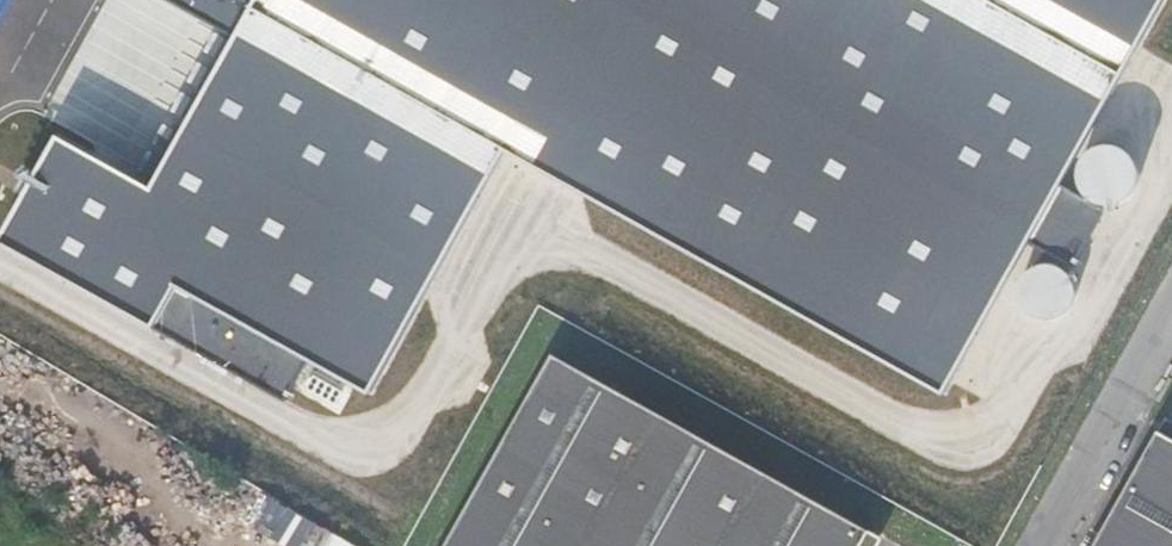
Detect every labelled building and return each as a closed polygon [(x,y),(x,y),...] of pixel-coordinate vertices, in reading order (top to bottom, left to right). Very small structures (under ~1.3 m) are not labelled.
[(248,16),(219,0),(139,0),(229,50),(148,196),(54,144),(0,241),(0,250),(283,407),(306,366),(367,401),(507,150),(946,393),(1165,0),(257,0),(248,16)] [(871,530),(554,353),(446,545),(862,545),(871,530)] [(1166,421),(1095,545),(1171,545),(1171,424),(1166,421)] [(269,494),(252,525),(289,545),(365,545),(269,494)] [(871,530),(862,545),(880,545),(885,537),(871,530)]
